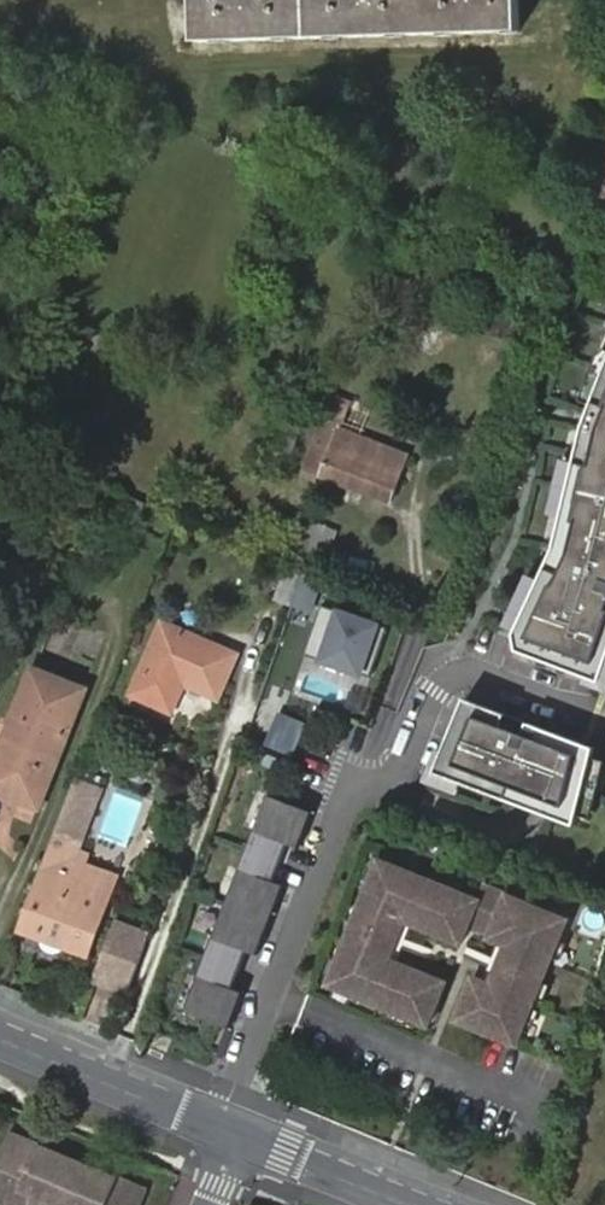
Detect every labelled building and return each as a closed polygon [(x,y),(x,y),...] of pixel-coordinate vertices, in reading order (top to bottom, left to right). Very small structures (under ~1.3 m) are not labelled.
[(198,42),(520,31),(519,0),(196,0),(198,42)] [(602,163),(595,190),(591,218),(604,222),(604,164),(602,163)] [(585,423),(555,546),(515,631),(518,648),(601,680),(604,669),(604,371),(585,423)] [(305,468),(393,499),(409,455),(343,430),(344,426),(325,418),(305,468)] [(312,518),(298,553),(325,564),(339,529),(312,518)] [(302,570),(288,564),(276,595),(290,600),(302,570)] [(319,578),(306,571),(295,600),(310,605),(319,578)] [(370,675),(388,626),(323,602),(305,651),(370,675)] [(165,622),(146,662),(221,695),(239,654),(165,622)] [(85,689),(37,669),(0,756),(0,790),(37,805),(85,689)] [(576,824),(595,746),(465,696),(435,770),(576,824)] [(102,785),(79,777),(72,796),(94,804),(102,785)] [(259,956),(286,886),(275,882),(290,845),(300,849),(314,813),(270,795),(186,1011),(230,1028),(244,993),(234,989),(248,951),(259,956)] [(88,953),(119,872),(85,859),(90,848),(56,835),(20,929),(88,953)] [(491,933),(488,941),(505,949),(489,987),(472,979),(453,1023),(513,1048),(566,923),(484,889),(478,903),(379,861),(326,986),(425,1027),(443,985),(401,967),(396,979),(381,973),(408,910),(422,916),(417,928),(459,946),(465,932),(473,913),(480,916),(476,926),(491,933)] [(401,967),(417,928),(422,916),(408,910),(381,973),(396,979),(401,967)] [(491,933),(476,926),(480,916),(473,913),(465,932),(488,941),(491,933)] [(128,990),(148,935),(114,923),(94,978),(128,990)] [(0,1156),(0,1204),(142,1204),(146,1194),(8,1136),(0,1156)]
